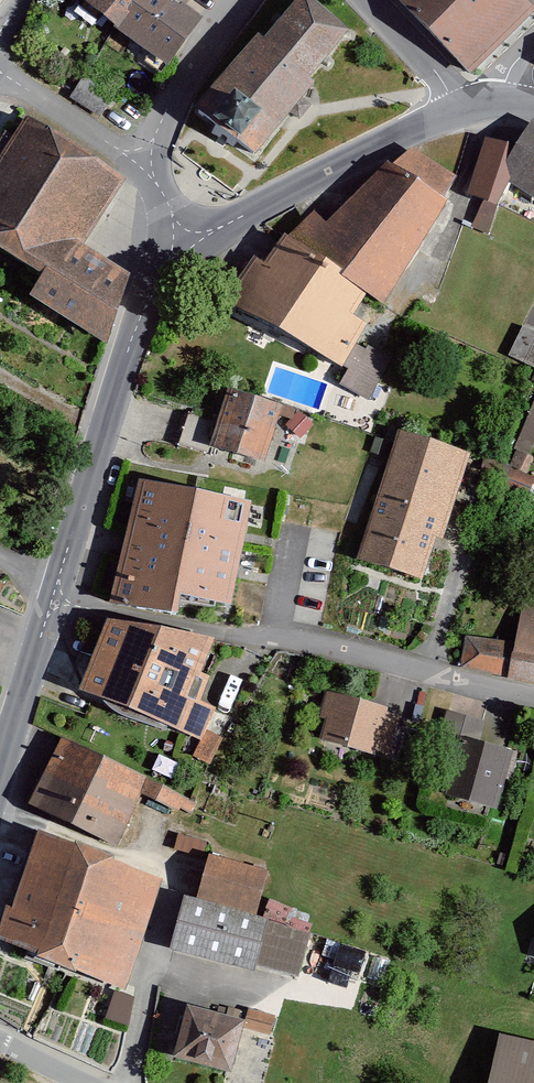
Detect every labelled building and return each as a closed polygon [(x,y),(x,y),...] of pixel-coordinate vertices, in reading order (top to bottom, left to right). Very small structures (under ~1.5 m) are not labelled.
[(166,64),(200,18),(185,7),(190,0),(79,0),(166,64)] [(260,159),(321,85),(314,80),(349,38),(303,0),(302,0),(268,42),(262,38),(201,111),(260,159)] [(472,75),(533,11),(533,10),(525,0),(397,0),(472,75)] [(0,153),(0,243),(43,269),(31,290),(106,339),(130,270),(85,240),(122,176),(24,116),(0,153)] [(486,137),(466,191),(501,204),(508,185),(533,199),(533,126),(532,125),(515,149),(486,137)] [(409,146),(395,166),(435,194),(449,174),(409,146)] [(395,166),(388,162),(327,221),(311,211),(286,238),(372,291),(386,299),(448,202),(435,194),(395,166)] [(372,291),(286,238),(269,265),(257,258),(231,301),(342,370),(373,319),(359,310),(372,291)] [(281,405),(228,388),(210,446),(263,462),(281,405)] [(399,433),(355,558),(423,581),(467,456),(399,433)] [(253,508),(141,481),(110,599),(176,611),(180,590),(232,600),(253,508)] [(519,605),(513,646),(466,638),(462,663),(533,675),(533,608),(519,605)] [(213,638),(105,616),(81,687),(201,737),(214,705),(201,699),(212,673),(201,668),(213,638)] [(403,713),(321,692),(310,734),(392,756),(403,713)] [(514,748),(457,732),(441,791),(498,806),(514,748)] [(195,803),(59,736),(26,803),(113,845),(141,789),(190,813),(195,803)] [(39,828),(0,929),(0,932),(126,980),(166,877),(39,828)] [(270,868),(210,853),(199,899),(185,896),(173,946),(254,966),(266,918),(258,916),(270,868)] [(106,1014),(126,1022),(136,997),(116,989),(106,1014)] [(175,1056),(227,1070),(236,1036),(240,1018),(188,1005),(175,1056)] [(245,1026),(273,1029),(275,1012),(247,1009),(245,1026)] [(498,1028),(484,1082),(533,1082),(533,1037),(498,1028)] [(267,1044),(236,1036),(227,1070),(223,1082),(257,1082),(267,1044)]
